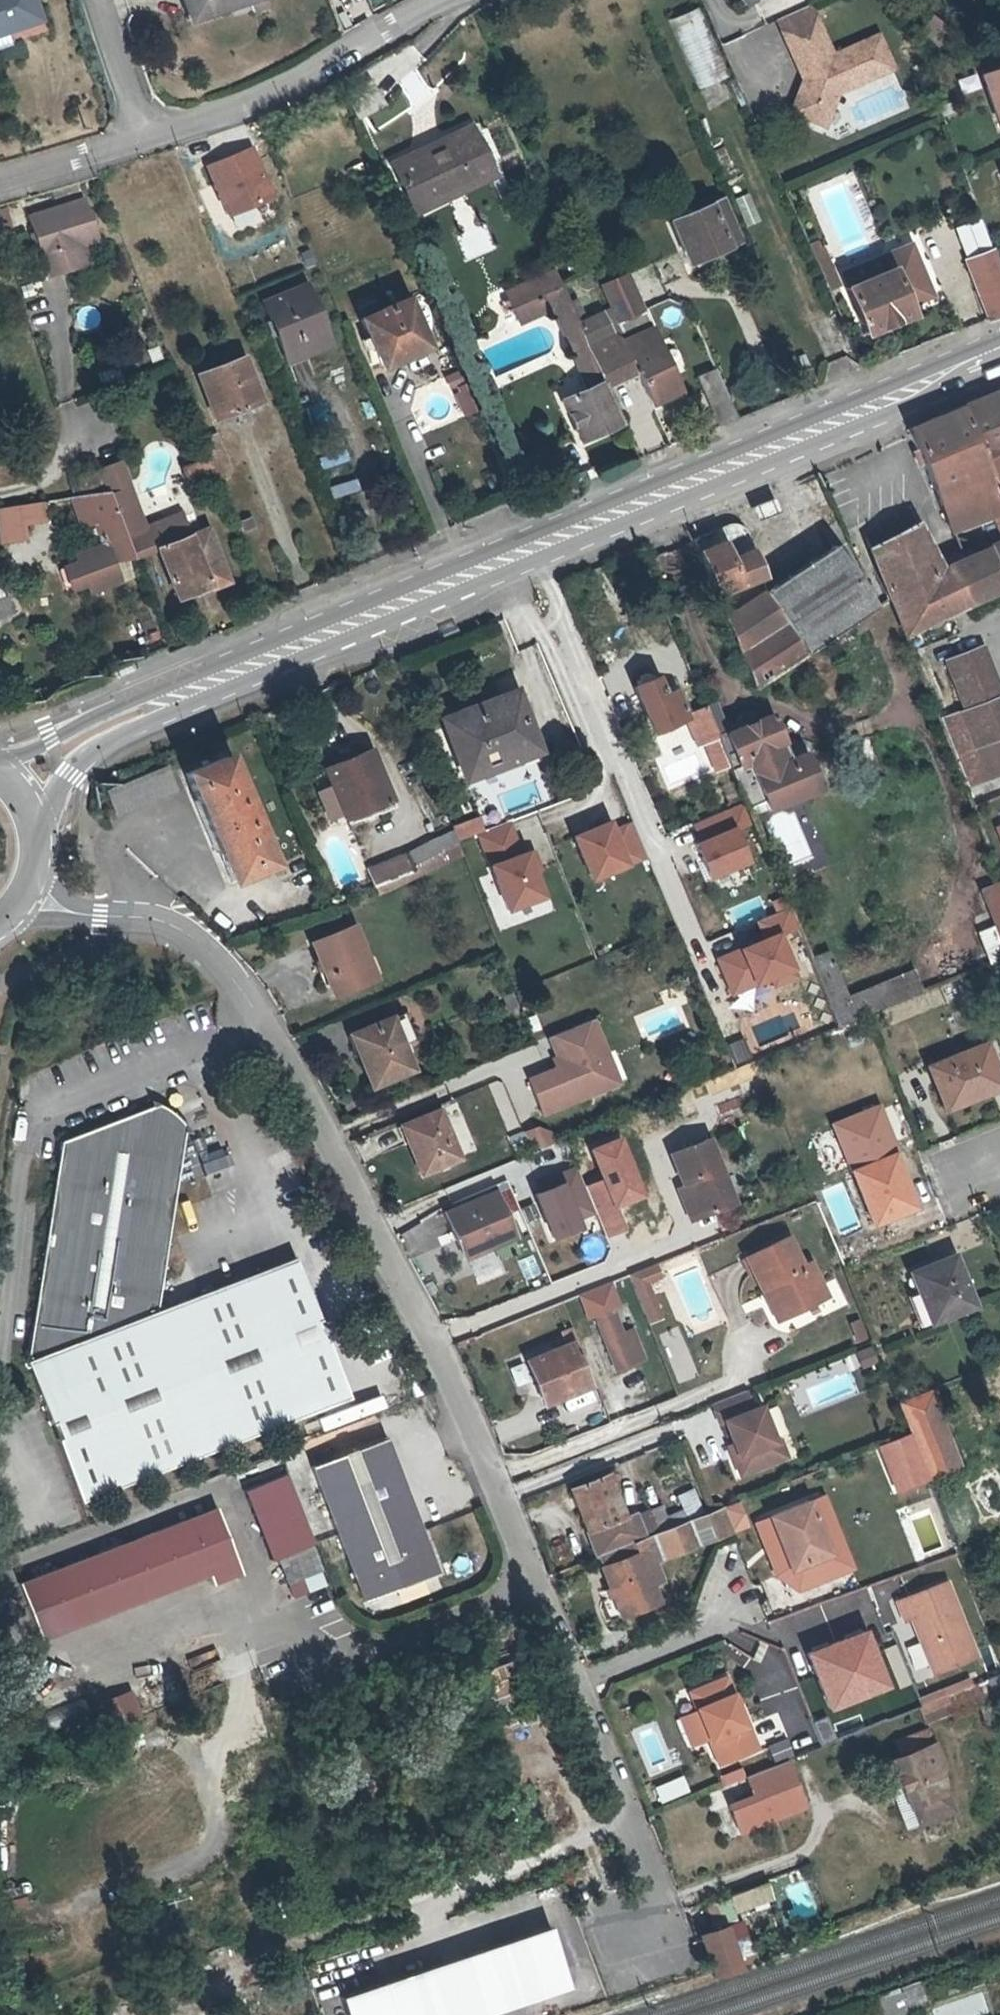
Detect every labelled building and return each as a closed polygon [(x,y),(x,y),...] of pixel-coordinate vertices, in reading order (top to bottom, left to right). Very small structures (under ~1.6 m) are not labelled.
[(35,0),(0,0),(0,49),(12,44),(9,32),(42,20),(35,0)] [(190,20),(249,0),(184,0),(190,20)] [(696,8),(667,22),(700,89),(728,76),(696,8)] [(812,8),(778,23),(784,36),(817,21),(812,8)] [(817,21),(784,36),(801,75),(803,73),(808,83),(804,85),(792,116),(826,129),(838,96),(894,72),(879,38),(834,58),(817,21)] [(393,63),(403,73),(420,56),(410,46),(393,63)] [(983,78),(999,127),(999,72),(983,78)] [(369,77),(342,89),(355,117),(381,106),(369,77)] [(491,177),(468,128),(394,162),(412,206),(444,191),(447,198),(491,177)] [(247,148),(202,167),(223,218),(269,199),(247,148)] [(743,239),(723,196),(671,220),(690,263),(743,239)] [(68,246),(83,242),(97,238),(85,199),(30,215),(49,275),(74,267),(68,246)] [(967,261),(994,250),(982,218),(955,228),(967,261)] [(818,240),(809,244),(824,279),(833,275),(836,274),(824,247),(822,248),(818,240)] [(89,262),(83,242),(68,246),(74,267),(89,262)] [(889,269),(844,290),(864,335),(910,314),(906,305),(930,295),(909,245),(883,256),(889,269)] [(999,317),(999,265),(994,250),(967,261),(989,321),(999,317)] [(838,276),(844,290),(889,269),(883,256),(838,276)] [(824,279),(829,290),(838,286),(833,275),(824,279)] [(624,340),(637,369),(652,404),(681,391),(649,317),(648,318),(630,278),(621,282),(619,276),(611,280),(613,285),(605,288),(627,338),(624,340)] [(562,284),(576,315),(587,310),(574,280),(562,284)] [(513,308),(539,296),(534,283),(507,295),(513,308)] [(539,296),(513,308),(519,323),(553,307),(588,387),(563,397),(582,440),(623,422),(605,382),(577,318),(576,315),(562,284),(539,296)] [(319,345),(297,288),(256,304),(278,361),(319,345)] [(398,300),(352,321),(373,368),(419,348),(398,300)] [(577,318),(605,382),(637,369),(624,340),(620,342),(617,336),(612,339),(602,315),(588,320),(585,316),(577,318)] [(206,419),(260,398),(242,354),(189,375),(206,419)] [(825,376),(819,362),(811,365),(818,380),(825,376)] [(693,376),(717,427),(735,419),(711,368),(693,376)] [(979,462),(999,453),(999,387),(956,405),(979,462)] [(948,535),(995,518),(998,519),(999,520),(999,514),(979,462),(956,405),(901,429),(913,466),(948,535)] [(208,457),(216,476),(231,471),(216,433),(201,438),(208,457)] [(979,462),(999,514),(999,453),(979,462)] [(216,476),(208,457),(182,467),(191,490),(217,480),(216,476)] [(118,459),(98,467),(99,469),(107,491),(108,493),(128,485),(118,459)] [(108,495),(128,487),(128,485),(108,493),(108,495)] [(141,524),(128,487),(108,495),(123,532),(141,524)] [(107,491),(84,495),(103,545),(85,552),(88,559),(64,568),(72,590),(87,585),(90,593),(120,581),(112,561),(131,554),(123,532),(108,495),(108,493),(107,491)] [(0,508),(0,535),(22,531),(20,520),(39,516),(37,502),(34,503),(0,508)] [(123,532),(131,554),(132,556),(155,547),(174,597),(202,586),(204,588),(227,579),(205,524),(187,532),(178,510),(141,524),(123,532)] [(896,640),(999,593),(999,539),(937,567),(915,521),(861,550),(882,604),(896,640)] [(737,526),(734,526),(690,542),(714,595),(761,577),(743,531),(741,528),(737,526)] [(830,547),(765,590),(807,652),(864,616),(872,611),(830,547)] [(11,618),(0,586),(0,625),(11,618)] [(754,686),(807,652),(765,590),(723,616),(754,686)] [(949,666),(968,716),(939,728),(965,794),(999,781),(999,710),(998,706),(999,705),(999,694),(984,653),(949,666)] [(728,765),(715,735),(703,706),(686,713),(676,690),(664,695),(656,676),(651,678),(650,674),(645,671),(637,675),(636,682),(637,684),(625,688),(645,737),(684,723),(694,748),(702,748),(712,773),(728,765)] [(539,750),(516,692),(444,721),(467,778),(539,750)] [(715,735),(728,765),(745,807),(782,792),(783,795),(809,785),(794,751),(788,736),(781,739),(770,712),(755,719),(752,712),(746,711),(740,713),(737,719),(739,725),(715,735)] [(794,751),(809,785),(825,778),(811,745),(794,751)] [(388,800),(368,750),(322,767),(329,785),(339,810),(343,819),(388,800)] [(256,873),(208,760),(167,777),(212,892),(256,873)] [(329,785),(314,791),(324,816),(339,810),(329,785)] [(608,818),(570,834),(589,882),(645,858),(629,821),(613,828),(608,818)] [(511,822),(475,837),(503,911),(543,896),(524,846),(520,846),(511,822)] [(991,827),(999,849),(999,823),(991,827)] [(732,826),(696,842),(710,880),(751,865),(732,826)] [(407,853),(365,869),(374,895),(383,892),(461,854),(451,828),(407,853)] [(988,964),(999,960),(999,883),(977,892),(991,928),(976,934),(988,964)] [(760,941),(715,960),(728,997),(795,973),(780,933),(794,929),(788,908),(755,921),(760,941)] [(371,979),(348,927),(306,945),(329,998),(371,979)] [(836,1026),(863,1015),(922,991),(913,972),(847,998),(827,950),(808,957),(836,1026)] [(353,1048),(364,1075),(371,1072),(375,1083),(409,1069),(388,1017),(350,1032),(357,1048),(353,1048)] [(592,1017),(548,1036),(556,1056),(560,1065),(555,1067),(528,1078),(542,1114),(587,1096),(584,1089),(606,1080),(598,1059),(608,1055),(592,1017)] [(983,1043),(928,1065),(944,1105),(981,1090),(983,1094),(999,1087),(999,1086),(983,1043)] [(608,1055),(598,1059),(606,1080),(584,1089),(587,1096),(619,1082),(608,1055)] [(556,1056),(552,1058),(555,1067),(560,1065),(556,1056)] [(751,1099),(768,1087),(749,1061),(732,1072),(751,1099)] [(371,1072),(364,1075),(368,1086),(375,1083),(371,1072)] [(148,1107),(57,1143),(24,1363),(158,1310),(181,1133),(187,1134),(183,1126),(177,1120),(171,1114),(163,1108),(155,1104),(146,1100),(148,1107)] [(397,1123),(405,1143),(407,1142),(418,1171),(457,1155),(437,1107),(397,1123)] [(522,1128),(531,1150),(553,1141),(547,1127),(535,1123),(522,1128)] [(671,1155),(686,1191),(698,1220),(736,1205),(709,1140),(671,1155)] [(569,1197),(557,1167),(567,1163),(559,1142),(518,1158),(537,1208),(569,1197)] [(229,1172),(228,1151),(202,1153),(203,1173),(229,1172)] [(909,1190),(894,1154),(852,1172),(873,1224),(911,1209),(905,1193),(909,1190)] [(513,1238),(494,1191),(443,1212),(462,1258),(513,1238)] [(698,1220),(686,1191),(679,1193),(691,1223),(698,1220)] [(746,1258),(761,1290),(769,1286),(783,1317),(827,1297),(811,1263),(803,1266),(789,1238),(746,1258)] [(915,1292),(916,1293),(920,1291),(933,1321),(973,1307),(952,1255),(908,1273),(915,1292)] [(350,1400),(296,1258),(24,1363),(81,1505),(350,1400)] [(631,1274),(648,1321),(660,1317),(647,1281),(660,1276),(656,1265),(631,1274)] [(769,1286),(761,1290),(775,1321),(783,1317),(769,1286)] [(916,1293),(915,1292),(905,1296),(918,1327),(933,1321),(920,1291),(916,1293)] [(633,1362),(629,1352),(621,1332),(611,1307),(593,1315),(603,1339),(615,1369),(633,1362)] [(859,1319),(848,1324),(856,1343),(867,1339),(859,1319)] [(589,1385),(572,1341),(526,1359),(543,1402),(589,1385)] [(871,1347),(857,1351),(862,1369),(876,1365),(871,1347)] [(934,1388),(897,1402),(910,1433),(928,1478),(958,1467),(941,1421),(946,1419),(934,1388)] [(747,1390),(713,1403),(721,1422),(726,1420),(739,1455),(734,1456),(741,1474),(778,1459),(771,1443),(774,1442),(762,1406),(754,1409),(747,1390)] [(313,1468),(324,1499),(399,1471),(387,1440),(313,1468)] [(774,1442),(771,1443),(778,1459),(785,1457),(779,1440),(774,1442)] [(634,1540),(656,1531),(648,1510),(626,1519),(611,1482),(618,1479),(615,1470),(570,1487),(586,1527),(598,1554),(634,1540)] [(412,1507),(399,1471),(324,1499),(364,1605),(387,1596),(361,1533),(412,1507)] [(692,1488),(675,1495),(684,1515),(701,1508),(692,1488)] [(822,1495),(809,1501),(830,1554),(844,1549),(822,1495)] [(809,1501),(769,1517),(791,1571),(798,1589),(852,1567),(844,1549),(830,1554),(809,1501)] [(656,1531),(634,1540),(639,1552),(601,1566),(620,1615),(657,1601),(652,1587),(664,1582),(653,1556),(697,1538),(699,1543),(730,1530),(721,1506),(656,1531)] [(439,1576),(412,1507),(361,1533),(387,1596),(439,1576)] [(217,1511),(19,1586),(36,1633),(206,1568),(212,1586),(241,1575),(217,1511)] [(769,1517),(755,1523),(777,1576),(791,1571),(769,1517)] [(634,1540),(598,1554),(596,1554),(601,1566),(639,1552),(634,1540)] [(312,1548),(279,1560),(289,1585),(322,1573),(312,1548)] [(322,1573),(289,1585),(294,1599),(327,1587),(322,1573)] [(896,1601),(904,1621),(911,1618),(933,1674),(976,1656),(946,1582),(896,1601)] [(725,1677),(696,1689),(692,1699),(708,1737),(719,1764),(757,1749),(747,1724),(745,1725),(725,1677)] [(980,1706),(974,1680),(915,1693),(921,1719),(980,1706)] [(130,1696),(115,1702),(124,1726),(140,1720),(130,1696)] [(115,1702),(94,1709),(104,1733),(124,1726),(115,1702)] [(697,1712),(681,1719),(692,1744),(708,1737),(697,1712)] [(785,1738),(766,1745),(773,1761),(792,1754),(785,1738)] [(909,1778),(886,1786),(901,1829),(952,1810),(938,1771),(945,1769),(934,1738),(899,1751),(909,1778)] [(754,1795),(729,1804),(740,1832),(804,1807),(786,1760),(766,1768),(746,1776),(754,1795)] [(680,1777),(652,1788),(658,1802),(685,1792),(680,1777)] [(773,1898),(768,1883),(728,1896),(733,1912),(773,1898)] [(728,1938),(723,1923),(698,1932),(712,1973),(753,1959),(744,1932),(728,1938)] [(546,1926),(341,1995),(348,2014),(483,2014),(567,1987),(546,1926)]
